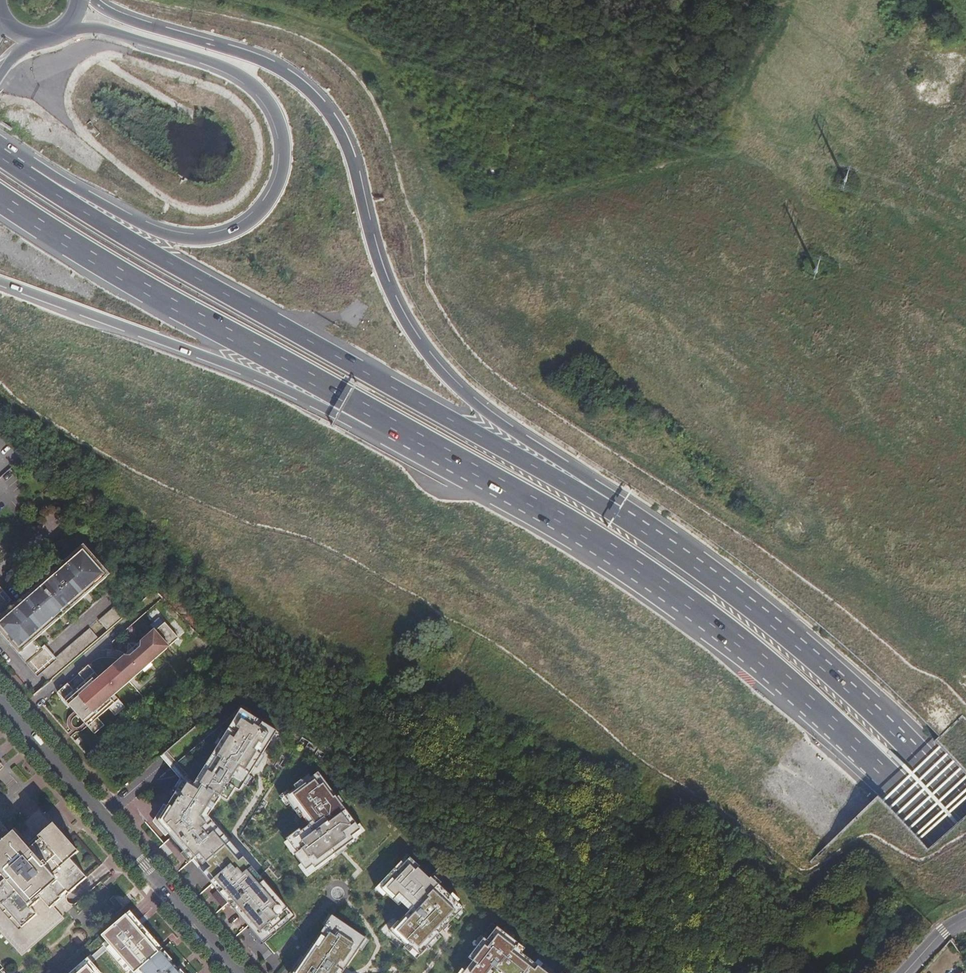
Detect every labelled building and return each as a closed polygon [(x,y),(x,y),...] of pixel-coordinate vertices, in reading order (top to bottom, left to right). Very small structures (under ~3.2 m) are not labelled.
[(51,644),(107,598),(76,561),(12,614),(0,600),(0,615),(12,629),(36,657),(51,644)] [(101,621),(109,630),(129,613),(121,604),(101,621)] [(85,681),(74,690),(64,699),(87,726),(97,717),(108,708),(115,715),(126,707),(115,694),(130,682),(179,639),(165,622),(141,643),(138,643),(126,654),(99,677),(89,664),(79,673),(85,681)] [(75,644),(61,656),(46,668),(54,678),(104,635),(96,626),(75,644)] [(61,656),(51,644),(36,657),(46,668),(61,656)] [(57,691),(64,699),(74,690),(67,683),(57,691)] [(278,730),(245,708),(196,785),(188,777),(161,823),(267,940),(300,915),(217,822),(278,730)] [(104,725),(97,717),(87,726),(94,734),(104,725)] [(296,788),(283,796),(295,810),(298,808),(309,824),(300,829),(299,827),(285,836),(295,851),(293,853),(303,870),(310,865),(313,868),(335,853),(334,851),(344,843),(346,846),(359,837),(357,834),(361,831),(336,797),(334,798),(326,785),(328,784),(319,773),(304,783),(301,780),(294,785),(296,788)] [(3,967),(21,952),(22,953),(62,919),(60,917),(66,911),(58,902),(86,878),(70,859),(74,855),(49,826),(37,835),(35,833),(25,841),(20,835),(10,824),(6,827),(0,820),(0,964),(3,967)] [(380,882),(373,890),(381,897),(384,895),(391,901),(394,898),(408,911),(397,923),(396,922),(387,931),(403,946),(402,947),(408,952),(411,948),(419,955),(426,948),(425,947),(463,909),(429,880),(428,881),(417,870),(418,869),(406,857),(386,877),(388,878),(383,884),(380,882)] [(328,916),(287,972),(341,972),(362,940),(328,916)] [(463,972),(493,972),(495,971),(498,972),(541,972),(519,956),(522,951),(508,941),(506,943),(499,937),(501,935),(494,930),(484,943),(481,941),(466,960),(470,964),(463,972)] [(139,968),(143,972),(180,972),(179,971),(176,969),(175,970),(171,965),(172,964),(170,961),(162,953),(160,950),(139,968)] [(164,951),(162,953),(170,961),(172,960),(164,951)]
